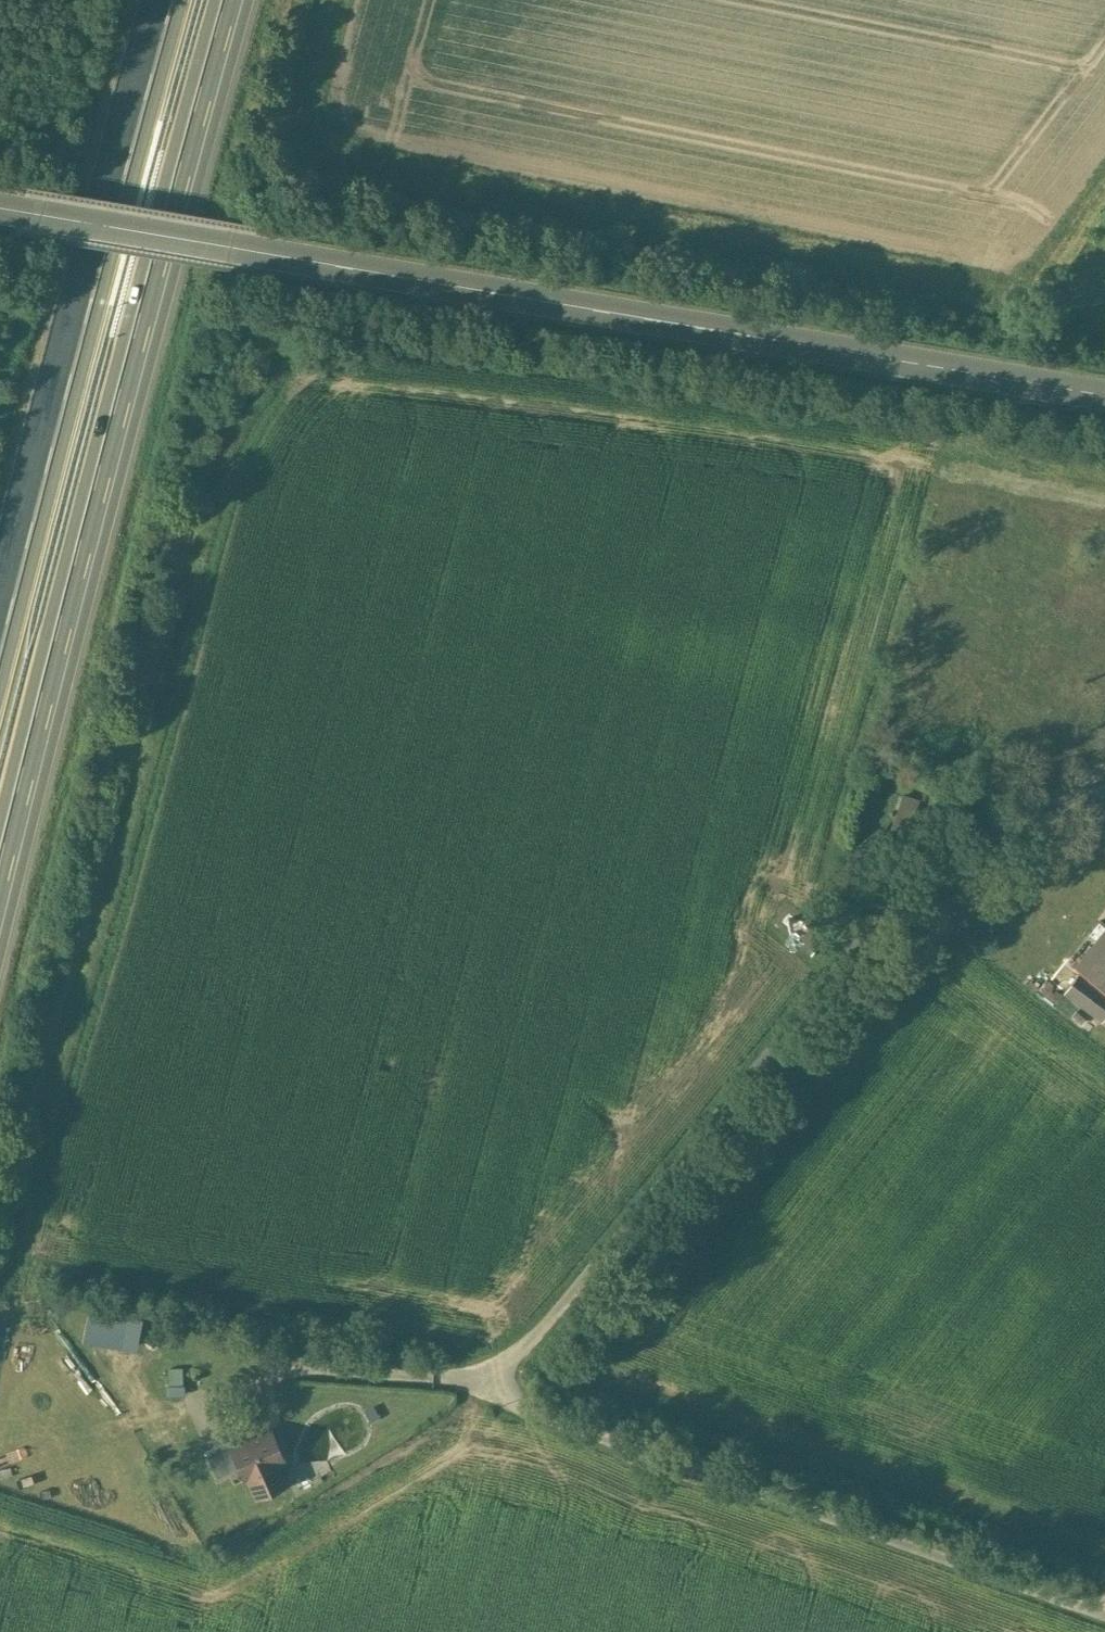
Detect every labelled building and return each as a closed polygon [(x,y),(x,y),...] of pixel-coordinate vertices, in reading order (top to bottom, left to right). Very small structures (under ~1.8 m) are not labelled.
[(906,793),(903,811),(917,814),(920,795),(906,793)] [(1087,979),(1104,993),(1104,958),(1087,979)] [(1077,975),(1064,992),(1102,1020),(1104,1016),(1104,996),(1077,975)] [(182,1370),(172,1370),(172,1384),(182,1384),(182,1370)] [(272,1429),(233,1446),(231,1447),(241,1468),(256,1498),(276,1490),(268,1470),(286,1461),(272,1429)] [(218,1478),(241,1468),(231,1447),(233,1446),(230,1440),(205,1451),(218,1478)]
